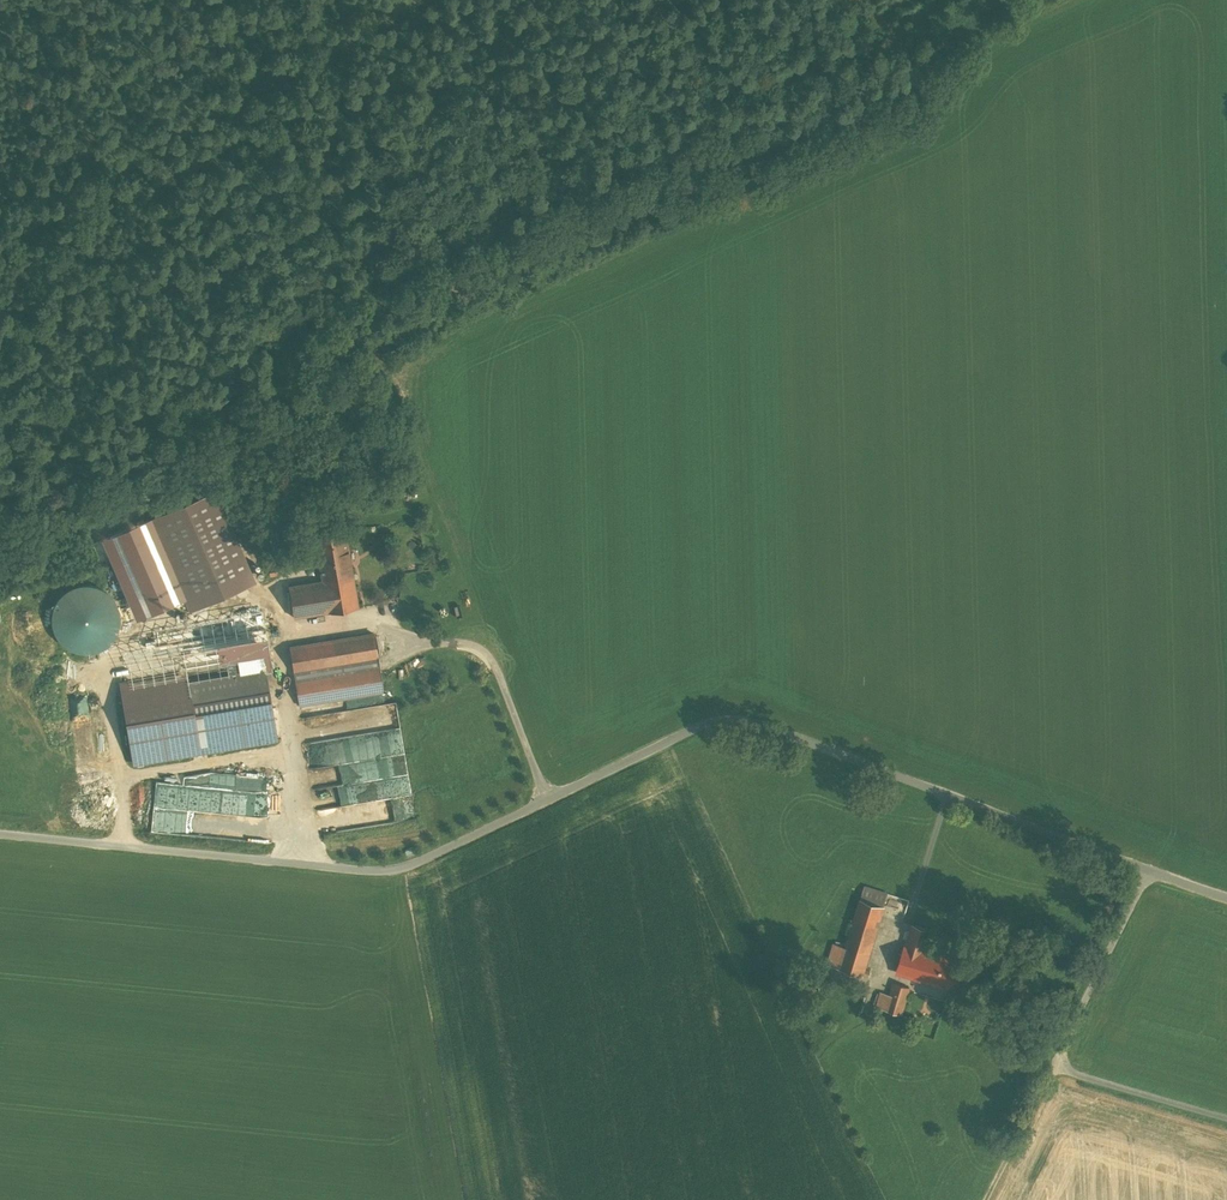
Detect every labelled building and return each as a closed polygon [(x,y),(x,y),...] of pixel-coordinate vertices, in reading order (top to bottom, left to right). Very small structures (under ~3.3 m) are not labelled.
[(255,580),(216,490),(150,519),(188,609),(255,580)] [(288,587),(293,620),(360,611),(349,530),(314,534),(321,582),(288,587)] [(268,571),(269,576),(284,572),(282,567),(268,571)] [(52,629),(55,635),(59,641),(64,646),(70,649),(77,652),(84,653),(91,652),(97,650),(103,647),(109,643),(113,637),(117,631),(119,625),(119,618),(118,611),(116,604),(113,598),(108,593),(103,589),(96,586),(89,584),(82,584),(76,585),(69,587),(63,591),(58,596),(54,602),(52,608),(50,615),(51,622),(52,629)] [(119,683),(132,766),(201,755),(280,744),(276,722),(269,671),(273,671),(265,618),(223,624),(230,667),(119,683)] [(290,649),(300,708),(384,695),(375,635),(290,649)] [(307,741),(311,768),(384,757),(387,769),(393,768),(394,776),(407,774),(404,755),(403,755),(394,701),(363,707),(367,731),(307,741)] [(352,790),(358,790),(358,782),(346,781),(346,784),(336,783),(335,795),(341,795),(341,791),(352,791),(352,790)] [(153,782),(149,830),(226,836),(239,837),(241,818),(244,819),(245,813),(259,814),(261,790),(153,782)] [(865,886),(861,900),(884,907),(888,893),(865,886)] [(884,907),(861,900),(845,949),(833,945),(828,964),(863,975),(884,907)] [(921,978),(929,952),(923,950),(929,931),(910,925),(897,971),(921,978)] [(929,952),(921,978),(961,991),(969,964),(929,952)] [(882,992),(877,1007),(901,1014),(909,987),(894,982),(890,995),(882,992)]
